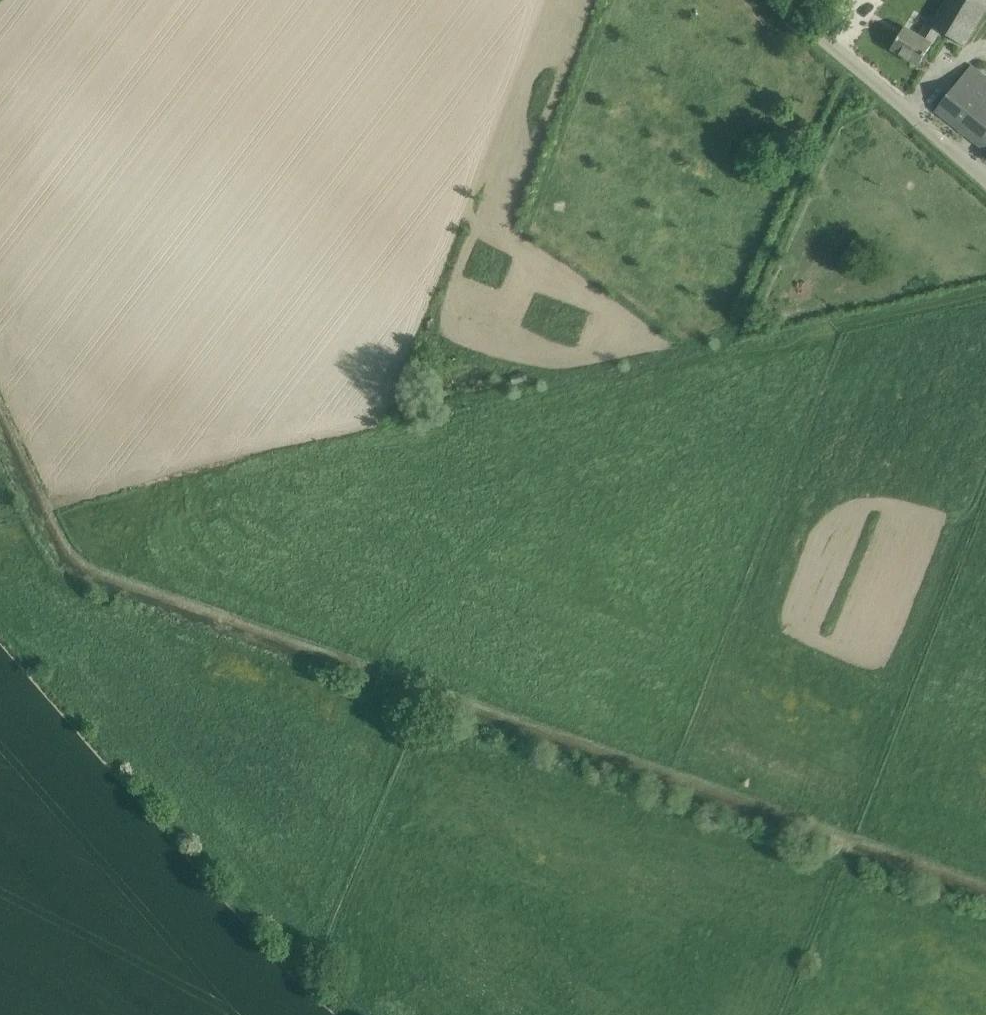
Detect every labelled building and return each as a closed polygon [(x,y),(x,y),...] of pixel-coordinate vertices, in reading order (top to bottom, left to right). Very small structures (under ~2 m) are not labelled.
[(965,45),(985,10),(985,0),(948,0),(936,19),(931,16),(921,34),(907,25),(893,48),(920,64),(941,30),(965,45)] [(938,109),(985,147),(985,76),(972,66),(938,109)]
